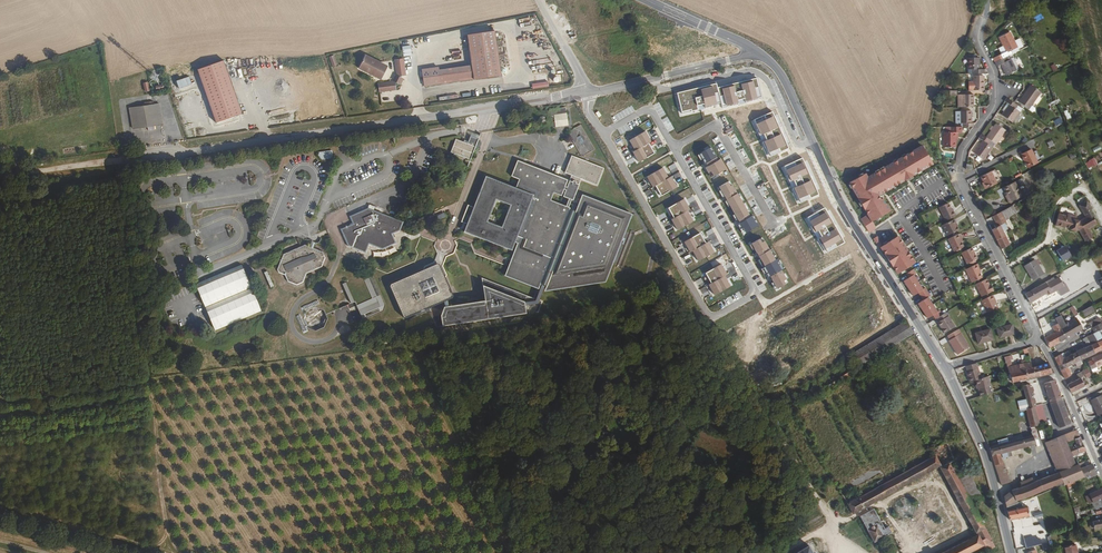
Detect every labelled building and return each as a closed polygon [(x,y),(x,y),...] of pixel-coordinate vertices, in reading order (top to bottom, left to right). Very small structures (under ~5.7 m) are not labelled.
[(492,31),(465,36),(469,63),(420,69),(422,87),(498,76),(492,31)] [(1006,52),(993,59),(995,62),(1011,55),(1009,51),(1017,47),(1010,33),(999,38),(1006,52)] [(1011,55),(995,62),(997,66),(1001,64),(1006,75),(1016,71),(1010,60),(1013,58),(1011,55)] [(385,68),(364,58),(357,71),(379,81),(385,68)] [(972,69),(972,74),(984,74),(983,69),(979,69),(979,58),(975,58),(972,58),(968,58),(967,69),(972,69)] [(1018,69),(1013,58),(1010,60),(1016,71),(1018,69)] [(198,68),(214,122),(241,114),(225,60),(198,68)] [(400,60),(393,61),(396,76),(394,76),(390,83),(391,84),(376,86),(377,93),(394,91),(393,85),(397,87),(401,79),(399,78),(403,77),(400,60)] [(175,80),(178,89),(191,84),(189,76),(175,80)] [(973,91),(984,91),(983,76),(973,76),(973,82),(973,91)] [(717,83),(677,93),(682,113),(722,103),(723,108),(762,98),(757,77),(718,87),(717,83)] [(1041,93),(1031,86),(1019,102),(1028,109),(1041,93)] [(957,99),(958,107),(973,107),(973,95),(963,95),(963,99),(957,99)] [(1017,106),(1007,98),(1005,102),(1007,103),(1009,105),(1004,112),(1002,115),(1012,122),(1019,112),(1015,109),(1017,106)] [(146,127),(152,126),(160,125),(157,105),(152,105),(151,102),(142,103),(143,107),(129,108),(131,129),(146,127)] [(551,110),(547,113),(547,117),(549,117),(551,128),(567,126),(565,109),(551,110)] [(961,127),(973,127),(973,124),(971,124),(971,111),(961,111),(961,123),(961,127)] [(772,112),(754,120),(758,129),(756,129),(765,149),(767,148),(771,157),(789,148),(772,112)] [(1059,117),(1053,121),(1056,127),(1063,122),(1059,117)] [(991,141),(1000,147),(1009,134),(996,124),(993,128),(991,127),(989,130),(991,131),(986,137),(991,141)] [(595,150),(581,125),(570,132),(583,157),(587,155),(585,160),(572,155),(565,173),(572,175),(563,197),(568,199),(566,203),(567,204),(565,207),(551,202),(554,194),(561,196),(567,180),(517,162),(511,177),(519,180),(515,188),(533,195),(515,242),(516,243),(504,275),(538,288),(540,283),(568,210),(570,206),(577,208),(575,213),(545,285),(544,290),(604,282),(632,214),(582,195),(578,205),(575,204),(574,199),(582,179),(598,185),(605,167),(589,162),(591,157),(594,155),(593,152),(595,150)] [(961,127),(950,127),(949,133),(944,133),(943,147),(956,148),(956,140),(958,140),(958,133),(961,133),(961,127)] [(645,131),(629,140),(635,151),(633,152),(639,162),(655,153),(649,143),(651,142),(645,131)] [(982,134),(979,138),(982,141),(974,153),(983,160),(992,148),(988,145),(991,141),(986,137),(982,134)] [(467,144),(456,139),(450,153),(470,161),(473,155),(479,149),(481,146),(481,144),(480,142),(479,141),(471,138),(467,144)] [(1049,148),(1055,145),(1052,140),(1046,143),(1049,148)] [(862,219),(869,231),(875,227),(872,222),(890,211),(880,194),(904,180),(905,181),(914,176),(913,175),(933,163),(923,146),(867,178),(865,174),(849,183),(858,198),(858,199),(864,210),(865,209),(868,215),(862,219)] [(711,147),(699,154),(705,164),(706,163),(708,166),(706,168),(708,172),(711,171),(714,176),(727,169),(721,158),(718,160),(711,147)] [(1038,163),(1031,149),(1021,154),(1028,168),(1038,163)] [(325,152),(316,153),(315,158),(317,162),(326,160),(329,155),(325,152)] [(802,158),(784,166),(788,175),(786,175),(795,195),(797,194),(801,202),(819,194),(802,158)] [(1094,158),(1085,162),(1088,169),(1097,165),(1094,158)] [(442,162),(438,163),(436,165),(435,168),(435,171),(436,173),(438,175),(440,177),(441,177),(446,177),(448,175),(450,173),(451,170),(451,167),(448,164),(446,162),(442,162)] [(663,168),(647,177),(653,187),(656,186),(661,196),(677,187),(671,176),(669,178),(663,168)] [(983,182),(986,189),(997,183),(991,171),(980,177),(983,182)] [(1079,207),(1088,202),(1086,199),(1089,197),(1076,174),(1064,182),(1077,205),(1078,204),(1079,207)] [(485,177),(464,232),(512,250),(515,242),(533,195),(515,188),(485,177)] [(974,177),(968,179),(970,185),(976,183),(974,177)] [(1014,182),(1017,187),(1024,183),(1021,178),(1014,182)] [(1021,196),(1017,187),(1014,182),(1004,187),(1008,196),(1006,196),(1009,203),(1021,196)] [(953,209),(962,205),(958,197),(950,200),(953,209)] [(684,199),(668,208),(674,218),(671,219),(677,230),(693,221),(687,211),(690,209),(684,199)] [(1091,207),(1088,202),(1079,207),(1084,216),(1085,219),(1079,222),(1075,221),(1076,218),(1067,215),(1066,216),(1065,216),(1059,214),(1057,221),(1055,226),(1064,228),(1065,227),(1071,229),(1070,230),(1076,232),(1077,231),(1080,231),(1086,242),(1093,237),(1088,230),(1087,228),(1090,227),(1092,228),(1097,225),(1088,209),(1091,207)] [(940,208),(946,221),(956,216),(954,212),(953,213),(951,209),(949,204),(940,208)] [(1016,212),(1012,205),(992,216),(997,225),(994,226),(995,228),(992,230),(1001,249),(1009,245),(1000,226),(1005,223),(1004,220),(1008,218),(1009,215),(1016,212)] [(825,208),(807,218),(812,226),(811,227),(822,245),(823,244),(828,252),(846,243),(825,208)] [(368,209),(349,218),(352,224),(341,230),(348,247),(365,253),(369,244),(382,249),(395,244),(391,234),(399,231),(402,223),(368,209)] [(544,284),(545,285),(575,213),(568,210),(540,283),(541,283),(544,284)] [(958,231),(957,228),(955,225),(956,224),(954,220),(943,225),(947,236),(958,231)] [(700,233),(684,242),(691,252),(693,251),(699,261),(715,252),(708,242),(706,243),(700,233)] [(960,234),(949,239),(954,252),(964,247),(962,243),(960,239),(962,238),(960,234)] [(878,238),(875,241),(879,248),(880,247),(885,255),(892,267),(893,266),(898,274),(915,263),(898,236),(883,246),(878,238)] [(323,251),(304,242),(282,251),(276,266),(276,268),(278,270),(283,272),(286,280),(295,284),(301,281),(306,272),(321,266),(325,257),(323,251)] [(1066,258),(1058,245),(1051,250),(1059,262),(1066,258)] [(971,248),(961,253),(967,265),(977,260),(971,248)] [(1043,274),(1034,260),(1024,266),(1033,280),(1043,274)] [(428,307),(436,326),(535,311),(539,301),(537,301),(544,284),(541,283),(535,299),(481,279),(484,301),(447,306),(446,300),(450,297),(451,295),(438,264),(435,262),(388,282),(388,284),(388,286),(402,318),(428,307)] [(721,264),(705,273),(711,283),(709,285),(715,295),(730,286),(725,276),(727,274),(721,264)] [(979,270),(977,265),(966,270),(972,283),(981,279),(979,274),(978,271),(979,270)] [(242,268),(196,286),(214,331),(259,313),(242,268)] [(266,268),(263,270),(269,286),(272,284),(266,268)] [(913,269),(906,274),(909,278),(903,281),(908,289),(918,282),(913,275),(916,274),(913,269)] [(369,270),(360,274),(370,297),(355,303),(353,299),(352,300),(344,281),(341,282),(349,301),(344,303),(352,323),(381,311),(383,304),(369,270)] [(370,297),(360,274),(344,281),(352,300),(353,299),(355,303),(370,297)] [(430,276),(417,282),(424,297),(437,291),(430,276)] [(1055,280),(1054,278),(1053,277),(1051,278),(1052,279),(1025,294),(1030,303),(1047,293),(1048,295),(1057,290),(1060,295),(1066,292),(1069,290),(1065,283),(1062,284),(1059,278),(1055,280)] [(989,286),(986,279),(976,284),(982,297),(993,291),(991,287),(990,288),(989,286)] [(918,282),(908,289),(913,296),(918,293),(920,296),(927,292),(925,288),(923,289),(918,282)] [(927,292),(920,296),(923,300),(918,304),(922,311),(933,305),(928,298),(930,296),(927,292)] [(994,300),(992,296),(981,301),(987,313),(997,308),(994,303),(993,300),(994,300)] [(933,305),(922,311),(927,318),(933,315),(935,319),(937,318),(942,315),(939,310),(937,312),(933,305)] [(1084,317),(1095,313),(1093,306),(1082,310),(1084,317)] [(942,315),(937,318),(939,322),(938,323),(944,333),(956,326),(947,312),(942,315)] [(1055,318),(1058,324),(1061,329),(1067,326),(1061,315),(1055,318)] [(1101,322),(1099,318),(1089,323),(1092,328),(1101,322)] [(1067,326),(1061,329),(1066,339),(1083,329),(1077,320),(1067,326)] [(913,332),(906,322),(851,354),(858,366),(909,335),(913,332)] [(1101,322),(1092,328),(1095,333),(1099,331),(1101,329),(1101,323),(1101,322)] [(1055,332),(1045,339),(1049,347),(1066,339),(1061,329),(1058,324),(1053,327),(1055,332)] [(1014,334),(1012,325),(997,329),(999,338),(1014,334)] [(993,340),(990,329),(975,333),(978,344),(993,340)] [(958,330),(947,336),(950,340),(949,341),(957,355),(969,348),(958,330)] [(1095,333),(1093,334),(1097,341),(1101,338),(1100,334),(1099,331),(1095,333)] [(919,342),(913,332),(909,335),(914,345),(919,342)] [(1084,339),(1087,345),(1097,341),(1093,334),(1084,339)] [(1101,351),(1097,343),(1090,345),(1094,353),(1101,351)] [(1094,353),(1090,345),(1085,348),(1089,356),(1094,353)] [(1076,352),(1080,360),(1081,360),(1084,358),(1089,356),(1085,348),(1076,352)] [(1071,355),(1075,363),(1080,360),(1076,352),(1071,355)] [(1064,353),(1055,358),(1061,371),(1066,368),(1063,359),(1066,358),(1064,355),(1064,353)] [(1092,359),(1093,360),(1088,362),(1091,369),(1096,367),(1101,364),(1101,354),(1092,359)] [(1063,359),(1066,368),(1075,363),(1071,355),(1069,356),(1068,357),(1066,358),(1063,359)] [(1032,368),(1031,362),(1012,366),(1009,356),(1004,358),(1006,364),(1007,364),(1008,368),(1009,373),(1032,368)] [(981,378),(976,363),(965,366),(967,372),(966,372),(970,382),(974,380),(975,380),(981,378)] [(1032,368),(1009,373),(1012,382),(1041,376),(1051,373),(1047,364),(1032,368)] [(1066,368),(1061,371),(1065,379),(1071,375),(1066,368)] [(851,376),(849,372),(841,377),(843,381),(851,376)] [(987,376),(981,378),(975,380),(977,385),(975,385),(977,388),(978,388),(979,392),(980,396),(992,392),(987,376)] [(1080,378),(1079,379),(1067,385),(1069,388),(1071,393),(1084,386),(1080,378)] [(1049,402),(1060,399),(1053,380),(1043,384),(1049,402)] [(946,398),(950,395),(944,381),(939,384),(946,398)] [(834,389),(831,383),(808,397),(811,403),(834,389)] [(1030,384),(1023,385),(1026,400),(1028,409),(1035,407),(1032,395),(1033,395),(1030,384)] [(1101,413),(1101,397),(1101,396),(1101,395),(1091,400),(1098,416),(1101,413)] [(1069,424),(1060,399),(1049,402),(1059,428),(1069,424)] [(1028,409),(1026,400),(1018,401),(1020,411),(1026,409),(1028,409)] [(798,403),(789,408),(792,413),(800,408),(798,403)] [(1041,405),(1035,407),(1040,424),(1046,422),(1046,421),(1041,405)] [(1040,424),(1035,407),(1028,409),(1026,409),(1029,426),(1040,424)] [(1080,438),(1076,429),(1050,440),(1061,471),(1077,465),(1073,456),(1071,453),(1066,455),(1063,449),(1068,447),(1066,443),(1074,440),(1080,438)] [(966,442),(962,435),(959,430),(956,432),(958,437),(952,440),(955,447),(966,442)] [(1034,444),(1032,435),(989,447),(996,467),(1001,485),(1009,482),(1003,462),(1002,463),(1000,454),(1002,453),(1003,458),(1008,457),(1007,452),(1010,451),(1034,444)] [(1085,450),(1080,438),(1074,440),(1075,444),(1068,447),(1071,453),(1073,456),(1085,450)] [(951,442),(947,443),(946,442),(931,450),(934,456),(847,504),(852,514),(939,466),(976,536),(943,552),(985,552),(995,548),(982,524),(984,523),(982,519),(980,520),(972,505),(982,499),(969,475),(959,480),(953,470),(956,469),(954,465),(951,466),(949,463),(954,460),(949,449),(953,447),(951,442)] [(1082,463),(1079,464),(1084,477),(1088,478),(1097,474),(1091,463),(1087,466),(1086,464),(1083,465),(1082,463)] [(1004,496),(1006,507),(1017,503),(1016,501),(1062,482),(1063,485),(1066,484),(1074,480),(1084,477),(1079,464),(1077,465),(1061,471),(1033,482),(1022,486),(1011,490),(1004,496)] [(1076,485),(1074,480),(1066,484),(1067,488),(1076,485)] [(1090,494),(1092,501),(1091,502),(1094,509),(1101,507),(1101,512),(1101,488),(1090,494)] [(1009,520),(1011,520),(1029,515),(1027,506),(1022,507),(1021,505),(1016,506),(1016,509),(1007,511),(1009,520)] [(873,510),(859,517),(873,542),(890,532),(888,528),(886,528),(882,521),(879,522),(873,510)] [(1042,514),(1033,517),(1035,523),(1040,522),(1040,524),(1044,524),(1042,514)] [(1091,521),(1093,528),(1101,526),(1101,519),(1091,521)] [(1024,539),(1025,547),(1040,544),(1039,539),(1036,539),(1033,537),(1024,539)] [(1074,544),(1064,547),(1066,552),(1076,552),(1074,544)]
